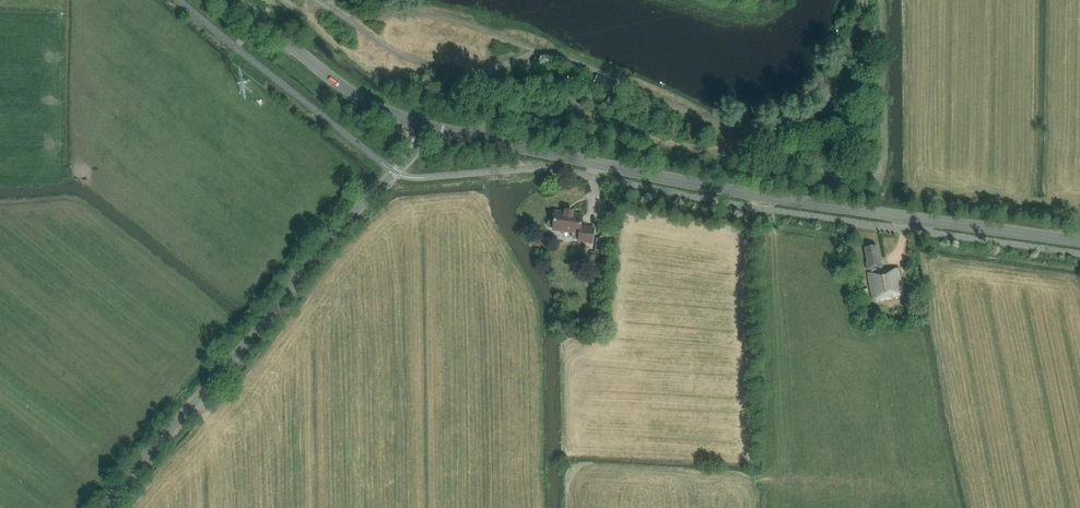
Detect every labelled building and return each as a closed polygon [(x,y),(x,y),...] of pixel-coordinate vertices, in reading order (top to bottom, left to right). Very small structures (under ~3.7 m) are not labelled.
[(612,94),(616,84),(597,75),(593,85),(610,93),(612,94)] [(613,110),(617,101),(614,99),(608,97),(604,106),(613,110)] [(552,230),(572,233),(572,237),(573,239),(577,240),(577,242),(590,244),(593,228),(580,226),(581,215),(572,214),(572,212),(564,210),(564,212),(554,211),(553,220),(551,220),(549,220),(547,221),(546,223),(546,225),(547,227),(550,228),(552,228),(552,230)] [(609,239),(596,238),(594,253),(607,255),(609,239)] [(868,273),(873,300),(891,296),(892,298),(903,296),(898,268),(888,270),(887,269),(881,270),(881,267),(882,267),(880,257),(879,257),(876,245),(864,248),(867,262),(866,263),(867,270),(870,269),(871,272),(868,273)]
